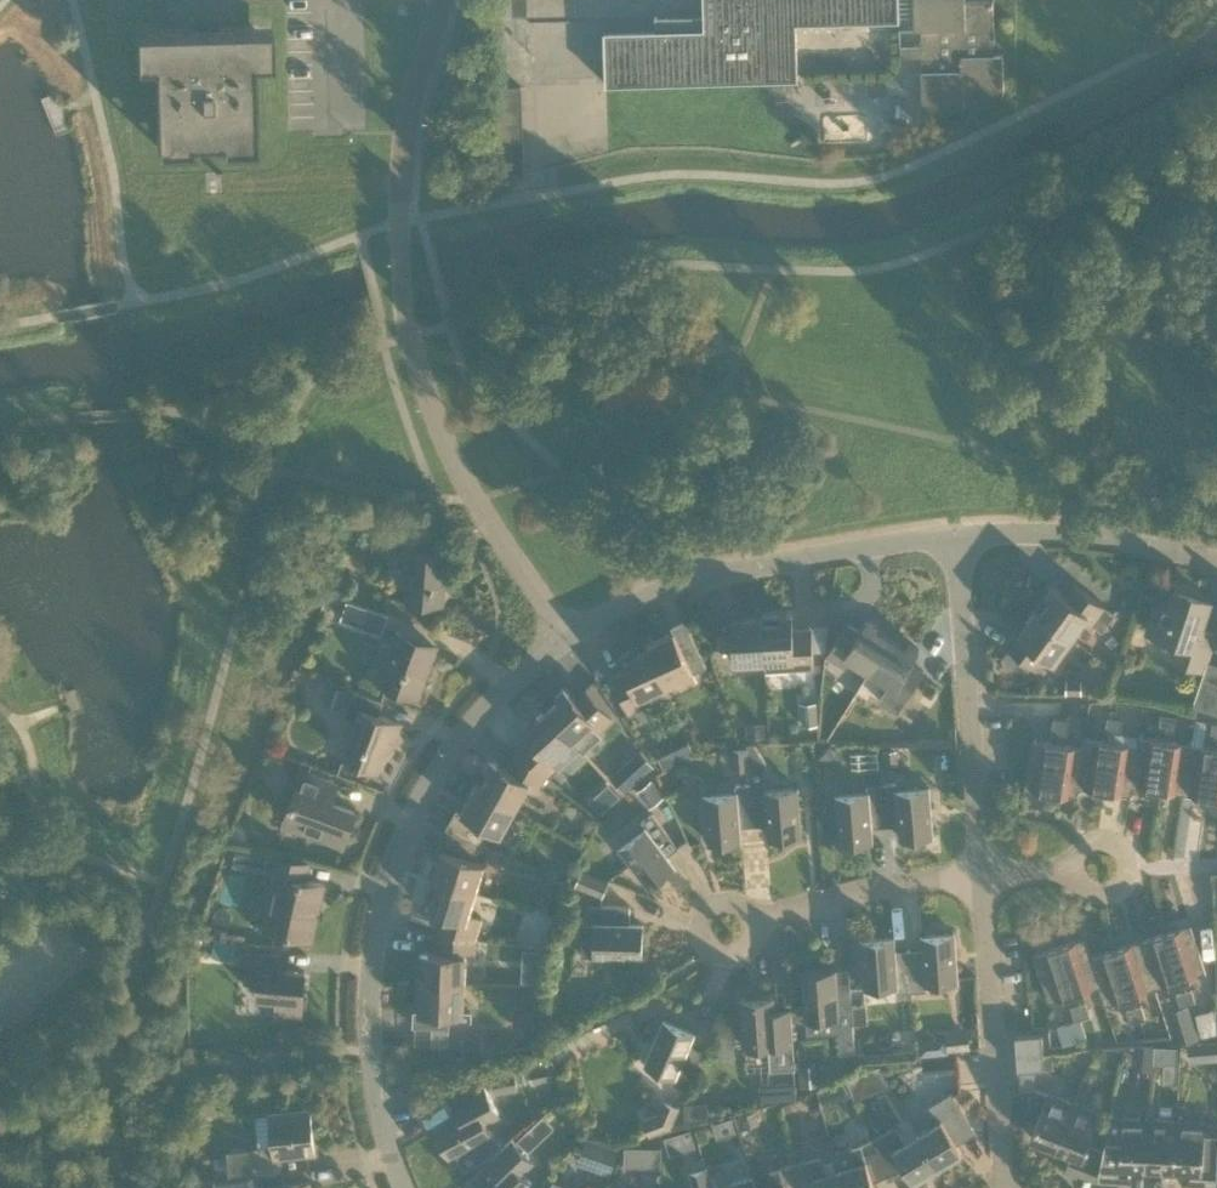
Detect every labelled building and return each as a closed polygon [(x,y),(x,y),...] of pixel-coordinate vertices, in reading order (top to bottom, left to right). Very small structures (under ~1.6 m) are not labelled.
[(704,17),(657,19),(657,17),(654,17),(655,30),(604,32),(606,85),(767,80),(796,79),(795,22),(899,20),(899,0),(704,0),(704,17)] [(1004,89),(1003,52),(994,52),(992,0),(913,0),(913,28),(922,28),(923,66),(922,66),(923,107),(965,106),(964,90),(1004,89)] [(270,25),(136,29),(137,63),(155,63),(157,147),(192,146),(192,139),(221,138),(222,145),(256,144),(253,60),(271,59),(270,25)] [(572,143),(601,142),(599,82),(541,84),(542,128),(571,127),(572,143)] [(407,600),(443,603),(447,554),(419,552),(421,535),(384,532),(383,549),(411,552),(407,600)] [(1051,599),(1041,613),(1041,614),(1072,636),(1085,617),(1103,630),(1115,613),(1074,583),(1066,595),(1053,586),(1046,595),(1051,599)] [(1178,660),(1204,669),(1216,633),(1200,628),(1210,599),(1175,588),(1168,607),(1157,603),(1148,631),(1184,643),(1178,660)] [(340,617),(382,632),(389,614),(348,599),(340,617)] [(1072,636),(1041,614),(1041,613),(1035,610),(1018,634),(1015,632),(1007,644),(1036,666),(1045,654),(1054,661),(1072,636)] [(735,662),(765,660),(762,615),(733,617),(732,611),(717,611),(720,648),(734,647),(735,662)] [(766,669),(790,668),(814,666),(812,627),(793,628),(792,613),(762,615),(765,660),(766,669)] [(850,658),(870,671),(891,637),(875,628),(879,623),(868,616),(860,630),(847,622),(826,655),(845,666),(850,658)] [(647,644),(649,649),(666,684),(707,665),(685,619),(671,626),(674,631),(647,644)] [(436,646),(398,632),(394,642),(388,640),(382,642),(372,670),(377,677),(381,678),(420,692),(436,646)] [(909,642),(906,647),(891,637),(870,671),(890,683),(880,700),(898,711),(924,669),(911,662),(919,648),(909,642)] [(666,684),(649,649),(633,656),(631,651),(620,656),(627,671),(613,676),(629,711),(670,693),(666,684)] [(1196,696),(1193,705),(1216,713),(1216,664),(1208,661),(1196,696)] [(1081,693),(1081,679),(1067,679),(1066,693),(1081,693)] [(341,708),(347,690),(330,683),(323,701),(341,708)] [(560,699),(547,711),(573,739),(591,723),(597,730),(612,716),(586,688),(575,697),(565,686),(556,694),(560,699)] [(384,700),(354,689),(345,714),(356,718),(343,755),(378,768),(389,738),(394,740),(401,722),(378,714),(384,700)] [(802,724),(818,724),(817,701),(801,702),(802,724)] [(556,755),(573,739),(547,711),(534,723),(530,718),(521,727),(531,738),(517,751),(546,776),(562,762),(556,755)] [(1167,729),(1169,715),(1161,714),(1158,728),(1167,729)] [(1105,730),(1114,731),(1116,717),(1108,715),(1105,730)] [(1175,731),(1177,716),(1169,715),(1167,729),(1175,731)] [(1116,717),(1114,731),(1122,732),(1124,718),(1116,717)] [(1053,718),(1051,732),(1059,734),(1061,719),(1053,718)] [(1070,720),(1061,719),(1059,734),(1067,735),(1070,720)] [(747,736),(765,735),(765,721),(747,722),(747,736)] [(1132,785),(1158,789),(1166,739),(1138,735),(1137,745),(1132,785)] [(1079,787),(1105,791),(1113,741),(1085,737),(1084,746),(1079,787)] [(1024,788),(1051,792),(1058,742),(1032,738),(1024,788)] [(1158,789),(1184,793),(1192,743),(1166,739),(1158,789)] [(1131,794),(1132,785),(1137,745),(1113,741),(1105,791),(1131,794)] [(747,743),(749,763),(767,761),(761,752),(760,742),(747,743)] [(818,757),(833,757),(832,742),(817,743),(818,757)] [(1077,796),(1079,787),(1084,746),(1058,742),(1051,792),(1077,796)] [(1192,743),(1184,793),(1211,797),(1216,755),(1216,747),(1192,743)] [(657,751),(664,766),(679,759),(672,744),(657,751)] [(733,749),(734,768),(748,767),(747,748),(733,749)] [(885,766),(898,765),(897,749),(884,750),(885,766)] [(627,762),(640,776),(653,765),(639,750),(627,762)] [(482,787),(516,807),(527,787),(538,792),(546,776),(517,751),(507,768),(491,758),(485,769),(491,772),(482,787)] [(285,820),(344,842),(356,810),(331,801),(338,783),(303,770),(285,820)] [(650,807),(665,795),(652,778),(637,789),(650,807)] [(766,781),(750,782),(754,824),(768,823),(769,837),(801,834),(797,786),(766,788),(766,781)] [(754,824),(750,782),(735,784),(736,791),(705,794),(709,842),(741,839),(740,826),(754,824)] [(898,782),(883,783),(886,825),(900,823),(901,837),(933,834),(929,786),(898,789),(898,782)] [(886,825),(883,783),(867,784),(868,791),(837,794),(841,842),(873,839),(871,826),(886,825)] [(457,807),(446,827),(480,842),(489,826),(501,833),(516,807),(482,787),(477,784),(462,810),(457,807)] [(667,855),(678,846),(653,812),(640,822),(645,828),(620,846),(649,885),(675,865),(667,855)] [(475,859),(480,842),(446,827),(440,848),(442,849),(433,877),(438,880),(439,879),(476,890),(485,862),(475,859)] [(269,853),(257,850),(254,867),(266,869),(269,853)] [(275,874),(264,927),(308,937),(316,902),(321,903),(325,883),(306,879),(310,861),(274,853),(269,873),(275,874)] [(574,886),(602,896),(608,880),(580,869),(574,886)] [(439,879),(438,880),(433,896),(428,894),(424,906),(444,912),(438,931),(476,937),(482,917),(469,913),(476,890),(439,879)] [(555,912),(561,892),(546,888),(540,908),(555,912)] [(582,954),(643,955),(643,923),(630,923),(630,905),(588,904),(588,923),(582,923),(582,954)] [(1191,923),(1168,931),(1183,979),(1206,971),(1191,923)] [(475,959),(476,937),(438,931),(437,951),(422,951),(421,963),(427,963),(427,980),(427,981),(465,982),(466,959),(475,959)] [(1168,931),(1142,939),(1157,987),(1183,979),(1168,931)] [(923,947),(909,948),(912,990),(928,989),(927,982),(958,980),(954,932),(922,934),(923,947)] [(897,992),(912,990),(909,948),(895,949),(894,936),(862,938),(865,987),(896,984),(897,992)] [(1085,937),(1059,945),(1074,993),(1099,985),(1091,955),(1085,937)] [(1132,995),(1157,987),(1142,939),(1117,947),(1132,995)] [(1049,1001),(1074,993),(1059,945),(1034,953),(1049,1001)] [(1091,955),(1099,985),(1105,1004),(1132,995),(1117,947),(1091,955)] [(278,1011),(303,1013),(306,971),(278,969),(279,954),(249,951),(247,980),(259,981),(258,996),(279,998),(278,1011)] [(855,1052),(853,1022),(852,1003),(851,980),(836,981),(835,968),(803,970),(806,1018),(837,1016),(839,1053),(855,1052)] [(629,979),(624,973),(617,973),(611,978),(611,985),(616,991),(624,991),(629,986),(629,979)] [(465,982),(427,981),(427,980),(421,980),(419,1010),(414,1010),(413,1025),(450,1027),(450,1012),(464,1012),(465,982)] [(1191,988),(1184,990),(1189,1004),(1196,1002),(1191,988)] [(1184,990),(1177,993),(1181,1007),(1189,1004),(1184,990)] [(769,1044),(770,1070),(796,1068),(791,1008),(775,1009),(774,996),(741,998),(745,1046),(769,1044)] [(1086,1001),(1079,1003),(1083,1017),(1090,1015),(1086,1001)] [(867,1002),(852,1003),(853,1022),(868,1022),(867,1002)] [(1083,1017),(1079,1003),(1071,1006),(1075,1020),(1083,1017)] [(1141,1004),(1135,1006),(1139,1020),(1146,1017),(1141,1004)] [(1135,1006),(1127,1009),(1131,1022),(1139,1020),(1135,1006)] [(1081,1018),(1058,1025),(1063,1043),(1086,1036),(1081,1018)] [(689,1043),(694,1031),(665,1019),(646,1063),(674,1075),(671,1082),(688,1089),(704,1050),(689,1043)] [(1193,1023),(1181,1027),(1186,1044),(1199,1040),(1193,1023)] [(946,1035),(947,1049),(968,1048),(967,1033),(946,1035)] [(1016,1037),(1017,1055),(1044,1054),(1042,1035),(1016,1037)] [(483,1053),(483,1036),(463,1036),(463,1052),(483,1053)] [(1206,1038),(1207,1058),(1216,1057),(1216,1037),(1206,1038)] [(924,1073),(955,1070),(954,1052),(923,1055),(924,1073)] [(1045,1068),(1044,1054),(1017,1055),(1018,1069),(1045,1068)] [(515,1070),(501,1073),(503,1088),(518,1085),(515,1070)] [(821,1071),(799,1073),(801,1086),(822,1084),(821,1071)] [(458,1099),(470,1092),(462,1078),(448,1085),(456,1100),(458,1099)] [(761,1100),(797,1097),(796,1080),(760,1082),(761,1100)] [(459,1115),(435,1128),(449,1155),(455,1152),(464,1168),(485,1158),(501,1142),(492,1132),(488,1124),(485,1118),(499,1110),(485,1084),(458,1099),(452,1102),(459,1115)] [(818,1089),(823,1104),(832,1101),(827,1086),(818,1089)] [(1031,1136),(1057,1146),(1074,1102),(1036,1087),(1023,1088),(1025,1116),(1037,1121),(1031,1136)] [(932,1124),(918,1132),(938,1165),(962,1150),(957,1142),(976,1131),(960,1105),(951,1091),(933,1103),(923,1109),(932,1124)] [(671,1127),(680,1106),(663,1099),(657,1112),(644,1117),(650,1135),(671,1127)] [(685,1119),(709,1117),(708,1101),(684,1102),(685,1119)] [(1078,1171),(1097,1179),(1104,1148),(1089,1142),(1101,1112),(1074,1102),(1057,1146),(1072,1152),(1065,1169),(1077,1174),(1078,1171)] [(250,1147),(228,1149),(231,1175),(237,1175),(253,1173),(283,1169),(282,1155),(315,1151),(310,1108),(271,1112),(274,1144),(250,1147)] [(739,1127),(759,1121),(756,1110),(736,1116),(739,1127)] [(1147,1165),(1149,1118),(1111,1116),(1104,1148),(1097,1179),(1119,1180),(1118,1183),(1131,1184),(1132,1165),(1147,1165)] [(1176,1166),(1175,1166),(1177,1119),(1149,1118),(1147,1165),(1163,1166),(1162,1185),(1174,1186),(1176,1166)] [(1216,1185),(1216,1182),(1216,1121),(1177,1119),(1175,1166),(1176,1166),(1191,1167),(1189,1186),(1202,1187),(1202,1184),(1216,1185)] [(914,1180),(938,1165),(918,1132),(905,1140),(896,1125),(886,1132),(873,1138),(881,1154),(892,1172),(906,1165),(914,1180)] [(529,1129),(519,1139),(528,1149),(539,1140),(529,1129)] [(588,1136),(578,1163),(611,1174),(620,1147),(588,1136)] [(532,1181),(523,1172),(535,1161),(526,1151),(514,1140),(512,1137),(490,1159),(500,1169),(481,1187),(525,1187),(532,1181)] [(836,1156),(840,1168),(846,1187),(875,1187),(873,1181),(892,1172),(881,1154),(873,1138),(862,1143),(850,1146),(851,1150),(836,1155),(836,1156)] [(625,1162),(624,1165),(661,1166),(661,1147),(625,1145),(625,1147),(625,1162)] [(228,1154),(214,1155),(217,1177),(231,1175),(228,1154)] [(840,1168),(836,1156),(821,1160),(820,1155),(809,1159),(795,1163),(802,1187),(846,1187),(840,1168)] [(771,1187),(802,1187),(795,1163),(769,1170),(774,1187),(771,1187)] [(709,1173),(708,1167),(690,1171),(695,1187),(713,1187),(709,1173)] [(253,1173),(255,1187),(312,1187),(311,1181),(286,1184),(283,1169),(253,1173)] [(738,1179),(727,1183),(723,1169),(709,1173),(713,1187),(758,1187),(754,1175),(738,1179)] [(215,1177),(216,1187),(255,1187),(253,1173),(237,1175),(231,1175),(217,1177),(215,1177)] [(553,1179),(550,1187),(577,1187),(553,1179)]
